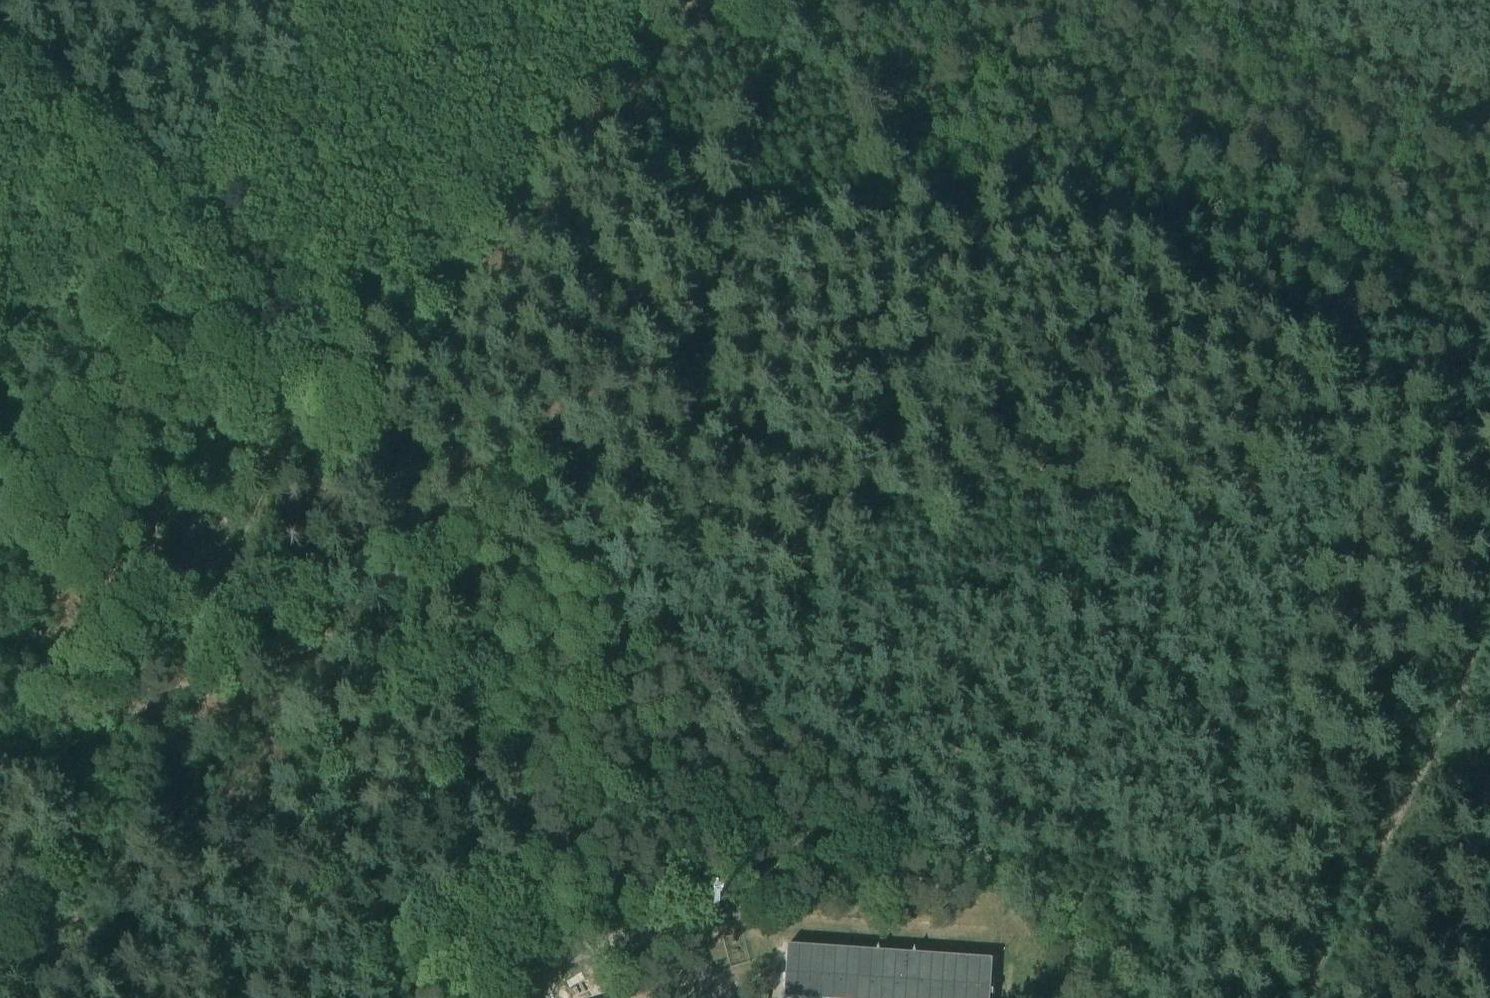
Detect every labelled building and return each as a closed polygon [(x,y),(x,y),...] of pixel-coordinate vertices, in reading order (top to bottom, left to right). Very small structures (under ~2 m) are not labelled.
[(783,997),(990,997),(992,960),(787,947),(783,997)]
